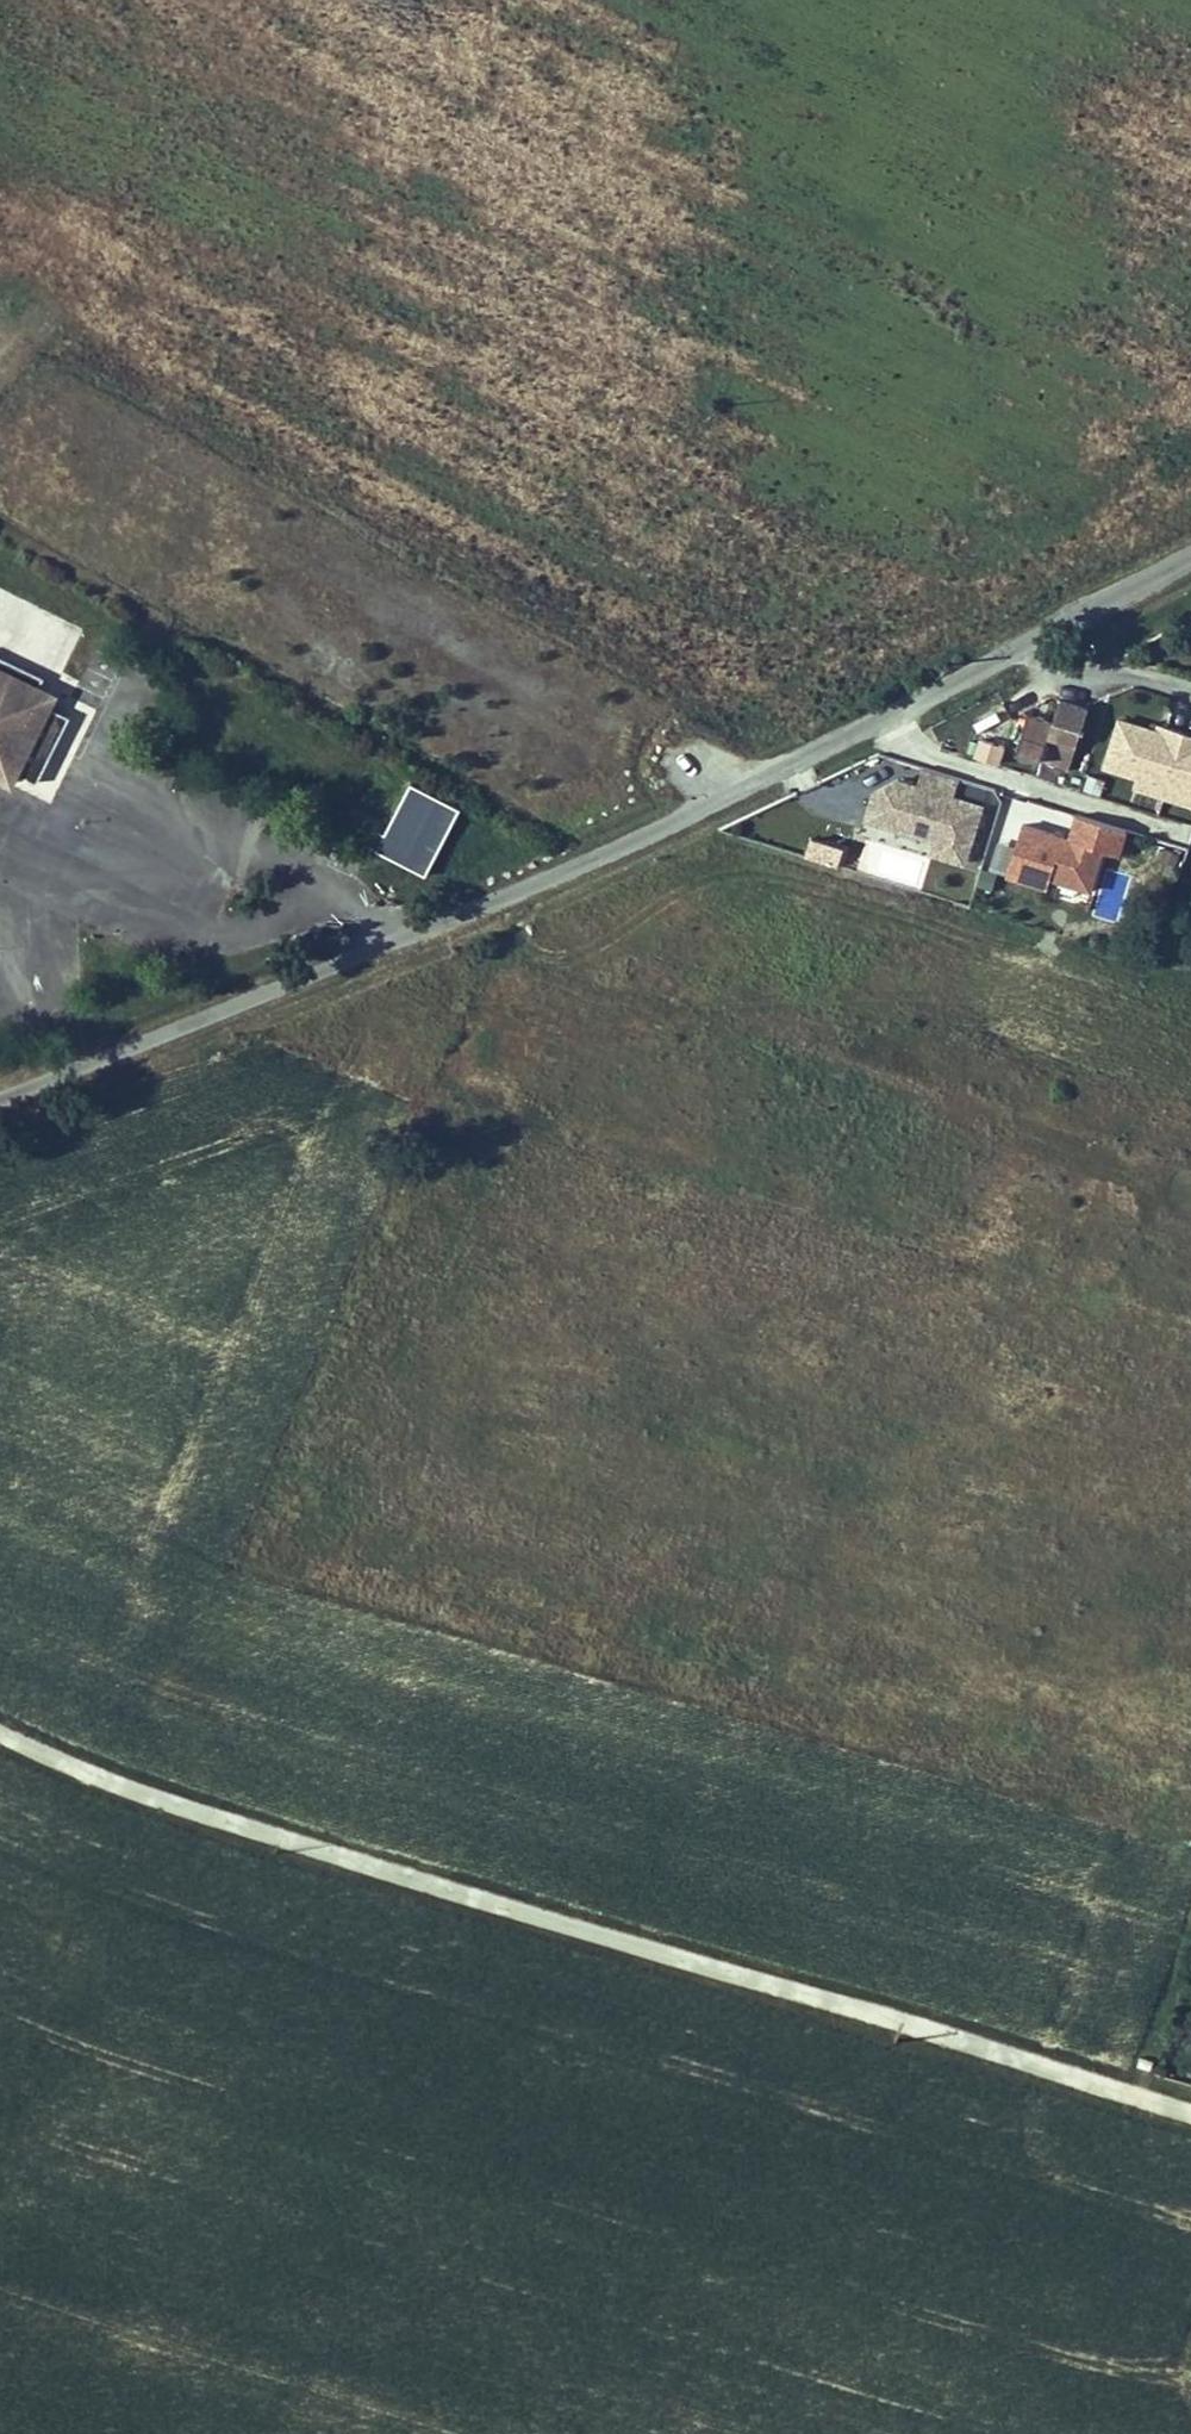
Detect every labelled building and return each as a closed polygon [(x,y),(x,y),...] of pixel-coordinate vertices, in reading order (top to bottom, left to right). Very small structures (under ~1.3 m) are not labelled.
[(75,739),(69,736),(76,719),(83,722),(95,697),(72,685),(77,673),(65,668),(72,653),(14,625),(8,639),(0,636),(0,762),(17,771),(22,759),(36,766),(42,753),(64,763),(75,739)] [(1061,760),(1064,751),(1079,701),(1053,693),(1044,717),(1021,711),(1012,745),(1061,760)] [(1161,721),(1153,718),(1116,707),(1102,754),(1137,764),(1165,772),(1190,780),(1190,721),(1182,719),(1164,713),(1161,721)] [(1156,711),(1153,718),(1161,721),(1164,713),(1156,711)] [(992,726),(1001,739),(1016,726),(1007,715),(992,726)] [(76,719),(69,736),(75,739),(83,722),(76,719)] [(976,757),(1001,762),(1005,740),(980,735),(976,757)] [(1161,785),(1189,794),(1190,788),(1190,780),(1165,772),(1137,764),(1133,777),(1161,785)] [(956,778),(923,767),(917,787),(900,782),(873,795),(864,823),(936,845),(933,855),(965,865),(982,807),(950,797),(956,778)] [(426,871),(457,802),(407,780),(377,848),(426,871)] [(1117,853),(1124,831),(1076,818),(1069,840),(1025,827),(1009,878),(1048,890),(1051,880),(1088,892),(1102,848),(1117,853)] [(805,856),(837,866),(845,844),(812,833),(805,856)] [(916,882),(921,861),(879,851),(874,873),(916,882)]
